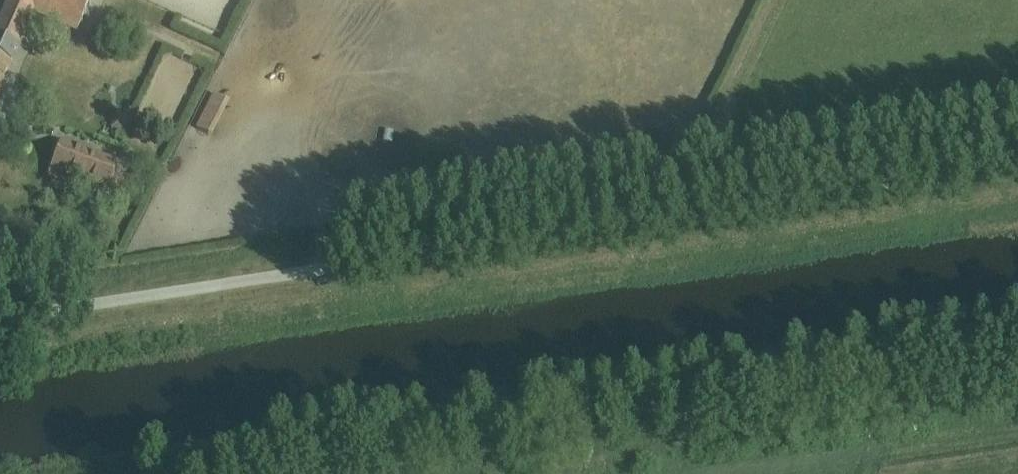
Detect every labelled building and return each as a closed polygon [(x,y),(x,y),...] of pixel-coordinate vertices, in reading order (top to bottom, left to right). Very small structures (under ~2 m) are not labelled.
[(0,86),(3,87),(5,80),(3,79),(6,72),(9,73),(33,14),(76,33),(91,0),(8,0),(0,17),(0,87),(0,86)] [(322,5),(318,15),(332,21),(337,11),(322,5)] [(213,95),(196,129),(212,136),(229,103),(213,95)] [(117,114),(111,129),(127,135),(132,120),(117,114)] [(61,140),(48,177),(67,185),(71,175),(119,193),(128,167),(61,140)]
